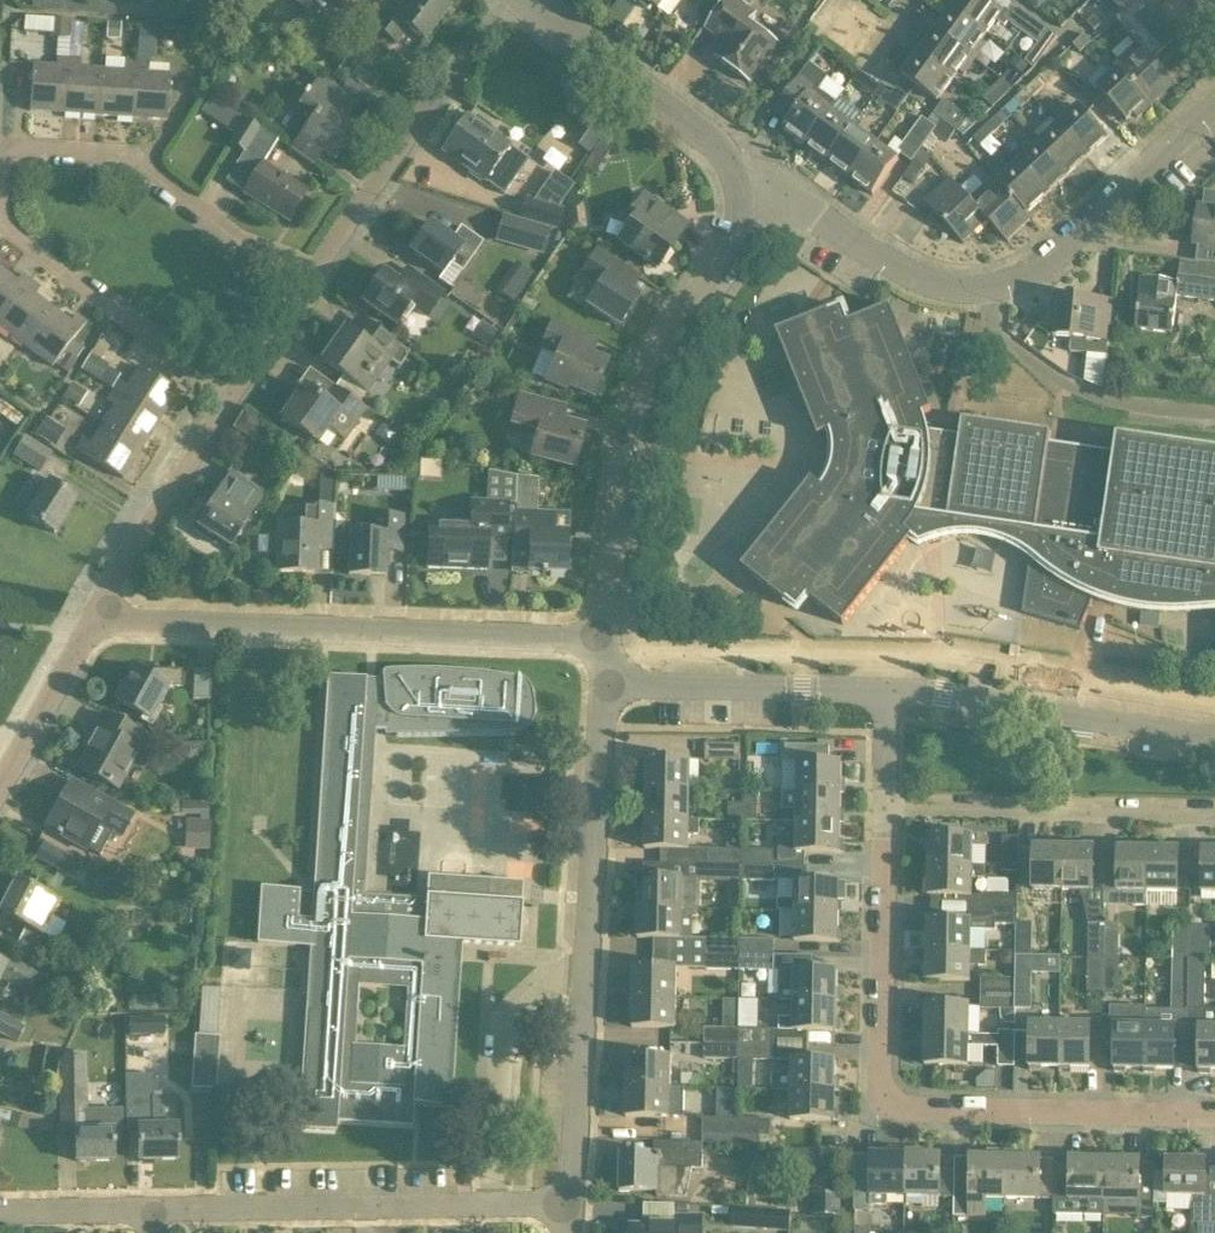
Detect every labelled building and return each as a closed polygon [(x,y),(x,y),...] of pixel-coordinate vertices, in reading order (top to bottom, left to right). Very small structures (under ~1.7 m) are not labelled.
[(67,12),(68,1),(51,0),(36,0),(36,10),(67,12)] [(349,12),(359,0),(334,0),(349,12)] [(386,10),(373,27),(396,45),(409,28),(423,40),(448,8),(438,0),(395,0),(386,10)] [(649,12),(653,8),(658,12),(667,0),(632,0),(649,12)] [(726,45),(715,60),(747,84),(777,43),(750,24),(758,14),(738,0),(726,0),(704,29),(726,45)] [(950,10),(985,35),(1002,12),(986,0),(957,0),(950,10)] [(1117,24),(1138,5),(1143,0),(1095,0),(1117,24)] [(113,4),(68,1),(67,12),(112,15),(113,4)] [(112,15),(158,19),(159,8),(113,4),(112,15)] [(1057,37),(1014,5),(1003,19),(1037,45),(1024,62),(1033,69),(1057,37)] [(1175,44),(1138,5),(1117,24),(1137,45),(1155,62),(1175,44)] [(158,19),(188,21),(189,10),(159,8),(158,19)] [(229,13),(189,10),(188,21),(224,24),(229,13)] [(987,46),(980,41),(985,35),(950,10),(938,26),(933,22),(935,18),(926,11),(918,21),(975,62),(987,46)] [(952,80),(958,72),(964,76),(975,62),(918,21),(909,33),(918,41),(926,32),(931,36),(917,54),(952,80)] [(102,71),(78,69),(82,24),(70,23),(68,43),(62,114),(98,117),(102,71)] [(170,76),(146,75),(147,63),(154,56),(156,26),(139,25),(136,62),(132,119),(167,122),(170,76)] [(1091,43),(1084,35),(1073,45),(1080,53),(1091,43)] [(57,58),(56,68),(33,66),(30,112),(62,114),(68,43),(56,42),(55,58),(57,58)] [(1175,84),(1155,62),(1137,45),(1116,65),(1153,105),(1175,84)] [(936,102),(952,80),(917,54),(901,76),(936,102)] [(124,73),(102,71),(98,117),(132,119),(136,62),(125,61),(124,73)] [(1137,119),(1153,105),(1116,65),(1114,67),(1112,69),(1116,73),(1097,91),(1126,123),(1134,116),(1137,119)] [(774,114),(786,123),(782,129),(805,146),(831,111),(829,110),(834,103),(823,94),(826,90),(821,86),(827,79),(810,66),(774,114)] [(853,81),(875,97),(881,88),(859,72),(853,81)] [(314,166),(324,152),(334,159),(357,128),(348,122),(360,104),(319,75),(297,105),(314,118),(292,150),(314,166)] [(1036,80),(1025,90),(1032,98),(1043,88),(1036,80)] [(896,88),(891,95),(881,88),(875,97),(896,113),(908,96),(896,88)] [(1012,117),(1032,98),(1025,90),(1005,109),(1012,117)] [(968,118),(944,100),(933,114),(942,120),(958,132),(968,118)] [(1078,107),(1058,126),(1087,157),(1107,139),(1078,107)] [(992,135),(1012,117),(1005,109),(985,128),(992,135)] [(853,127),(831,111),(805,146),(812,151),(809,156),(824,167),(853,127)] [(476,116),(471,119),(467,117),(442,152),(485,183),(503,195),(528,159),(499,139),(501,136),(490,128),(491,126),(476,116)] [(307,191),(263,163),(277,140),(244,118),(228,144),(244,155),(226,183),(244,194),(288,222),(307,191)] [(897,152),(911,162),(936,128),(922,118),(897,152)] [(1068,176),(1087,157),(1058,126),(1038,145),(1068,176)] [(875,144),(853,127),(824,167),(838,178),(842,173),(849,179),(875,144)] [(981,146),(992,135),(985,128),(973,139),(981,146)] [(897,160),(875,144),(849,179),(872,195),(897,160)] [(1038,145),(1018,163),(1048,195),(1068,176),(1038,145)] [(1018,163),(998,182),(1028,213),(1048,195),(1018,163)] [(994,178),(970,201),(986,221),(1006,242),(1032,218),(1028,213),(998,182),(994,178)] [(962,244),(986,221),(970,201),(950,179),(924,204),(962,244)] [(623,220),(633,227),(621,244),(656,269),(678,237),(663,227),(671,215),(642,194),(623,220)] [(524,199),(519,218),(558,229),(564,211),(559,209),(534,202),(524,199)] [(582,203),(568,205),(571,230),(585,229),(582,203)] [(1199,207),(1194,245),(1214,248),(1214,253),(1214,210),(1199,207)] [(494,242),(542,256),(550,230),(502,215),(494,242)] [(460,226),(451,239),(429,224),(410,251),(443,275),(451,264),(461,272),(483,242),(460,226)] [(577,278),(595,290),(586,305),(619,326),(637,296),(619,284),(628,269),(595,248),(577,278)] [(514,303),(534,271),(516,260),(496,292),(514,303)] [(1180,262),(1175,283),(1138,278),(1136,299),(1176,305),(1177,298),(1214,303),(1214,266),(1180,262)] [(407,266),(396,281),(384,272),(362,302),(396,326),(409,307),(426,319),(445,293),(407,266)] [(31,282),(21,274),(16,281),(0,269),(0,322),(31,282)] [(24,346),(53,309),(35,295),(40,289),(31,282),(0,322),(0,327),(24,346)] [(1053,337),(1071,339),(1069,352),(1107,356),(1111,318),(1094,316),(1095,302),(1056,298),(1053,337)] [(1140,304),(1136,328),(1172,333),(1175,309),(1140,304)] [(1116,437),(1114,453),(1049,443),(1050,433),(962,420),(959,436),(928,432),(923,415),(931,412),(890,307),(848,324),(842,308),(829,314),(828,312),(776,333),(818,437),(830,433),(833,447),(833,462),(829,476),(821,488),(811,480),(741,568),(785,603),(787,601),(797,611),(808,598),(843,625),(911,540),(919,546),(941,539),(963,536),(986,538),(994,539),(1002,542),(1010,545),(1018,549),(1025,553),(1032,558),(1024,617),(1070,631),(1082,634),(1096,601),(1105,605),(1109,606),(1114,608),(1121,609),(1132,612),(1147,615),(1157,616),(1160,616),(1171,617),(1214,615),(1214,451),(1116,437)] [(84,349),(72,340),(85,323),(75,316),(70,323),(53,309),(24,346),(52,367),(54,364),(67,374),(76,361),(76,360),(84,349)] [(343,375),(335,388),(358,404),(366,394),(368,395),(391,361),(399,367),(408,353),(356,315),(347,328),(345,326),(321,360),(343,375)] [(538,349),(556,356),(546,380),(565,388),(567,385),(592,396),(606,361),(591,355),(598,340),(550,320),(538,349)] [(482,321),(472,335),(487,346),(497,332),(482,321)] [(99,341),(91,354),(100,360),(109,347),(99,341)] [(90,355),(80,371),(98,383),(108,368),(109,366),(90,355)] [(138,367),(126,387),(117,381),(111,391),(159,421),(177,392),(138,367)] [(281,419),(289,425),(281,436),(294,445),(302,434),(311,441),(321,427),(345,443),(367,410),(358,404),(335,388),(308,370),(289,397),(294,400),(281,419)] [(79,404),(87,392),(72,384),(65,396),(79,404)] [(113,406),(102,425),(140,450),(159,421),(111,391),(105,400),(113,406)] [(508,427),(537,434),(531,456),(572,467),(583,426),(563,420),(567,405),(517,392),(508,427)] [(234,426),(255,438),(263,424),(243,412),(234,426)] [(50,420),(46,418),(35,434),(55,448),(66,431),(50,420)] [(102,425),(89,444),(81,439),(75,448),(122,479),(140,450),(102,425)] [(38,473),(51,453),(26,437),(13,457),(38,473)] [(293,471),(319,475),(335,475),(288,442),(280,452),(284,465),(293,471)] [(75,499),(47,482),(35,474),(28,487),(40,494),(26,517),(53,534),(75,499)] [(215,545),(218,540),(230,548),(252,514),(243,508),(255,490),(231,474),(207,510),(203,507),(191,524),(194,531),(215,545)] [(315,573),(316,552),(332,552),(335,475),(319,475),(318,505),(297,505),(296,527),(279,527),(279,534),(267,533),(267,558),(278,558),(278,572),(315,573)] [(511,551),(529,552),(528,572),(565,573),(566,533),(553,532),(554,512),(536,511),(538,478),(515,477),(513,512),(512,540),(511,551)] [(475,505),(474,525),(428,523),(427,568),(485,570),(486,551),(505,551),(506,506),(475,505)] [(375,514),(374,536),(349,535),(348,575),(385,576),(386,553),(403,554),(404,516),(375,514)] [(143,666),(139,672),(134,669),(116,701),(148,720),(167,688),(181,688),(182,671),(152,669),(152,670),(143,666)] [(532,691),(530,687),(527,684),(524,681),(522,680),(519,679),(503,676),(486,674),(469,672),(453,670),(436,670),(419,670),(402,670),(384,671),(383,672),(382,672),(381,673),(381,674),(381,675),(382,685),(377,685),(378,680),(328,677),(311,920),(296,919),(298,891),(260,888),(256,943),(309,946),(305,1008),(299,1129),(336,1131),(336,1121),(412,1126),(414,1102),(447,1105),(458,943),(518,947),(522,881),(427,876),(426,895),(424,895),(424,899),(363,895),(374,733),(517,733),(521,731),(524,729),(526,728),(528,725),(530,724),(531,722),(533,719),(534,715),(535,713),(535,711),(536,707),(536,704),(536,700),(535,698),(534,694),(532,691)] [(192,699),(209,701),(210,672),(193,671),(192,699)] [(135,756),(147,763),(157,744),(122,725),(113,742),(97,733),(79,767),(117,789),(135,756)] [(705,761),(740,761),(740,745),(705,744),(705,761)] [(786,746),(785,763),(798,763),(797,792),(837,793),(840,793),(841,781),(837,781),(837,763),(829,763),(829,746),(786,746)] [(646,759),(646,789),(689,790),(690,760),(646,759)] [(45,828),(98,858),(111,834),(121,839),(134,816),(71,781),(45,828)] [(646,789),(645,819),(688,819),(689,790),(646,789)] [(743,796),(742,804),(743,822),(757,822),(757,792),(749,791),(749,794),(743,796)] [(782,810),(781,822),(797,822),(836,823),(836,822),(840,822),(840,811),(836,810),(837,793),(797,792),(797,811),(782,810)] [(728,804),(728,822),(743,822),(742,804),(728,804)] [(645,819),(644,849),(666,849),(666,865),(707,866),(742,866),(743,851),(743,822),(728,822),(727,851),(687,850),(688,835),(699,835),(699,820),(688,819),(645,819)] [(208,850),(208,820),(185,820),(184,850),(208,850)] [(767,851),(766,866),(776,866),(805,867),(805,851),(839,852),(844,852),(844,840),(840,840),(836,840),(836,823),(797,822),(797,838),(779,837),(779,851),(767,851)] [(972,836),(929,835),(929,847),(933,847),(932,865),(972,865),(972,846),(985,847),(986,834),(973,834),(972,836)] [(1002,873),(1018,873),(1019,837),(1003,837),(1002,873)] [(39,838),(30,859),(76,880),(86,859),(39,838)] [(1032,890),(1063,891),(1064,851),(1064,847),(1053,847),(1052,850),(1033,850),(1032,890)] [(1082,851),(1064,851),(1063,891),(1093,891),(1094,848),(1082,847),(1082,851)] [(1118,857),(1117,892),(1133,892),(1132,907),(1147,908),(1147,892),(1148,852),(1148,849),(1137,848),(1137,852),(1118,852),(1118,857)] [(1148,852),(1147,892),(1177,893),(1178,849),(1166,849),(1166,853),(1148,852)] [(1202,853),(1202,893),(1214,893),(1214,854),(1202,853)] [(984,867),(972,867),(972,865),(932,865),(929,865),(928,876),(932,877),(932,895),(971,896),(971,879),(984,879),(984,867)] [(707,866),(706,880),(742,881),(742,866),(707,866)] [(742,866),(742,881),(775,881),(776,866),(766,866),(742,866)] [(638,907),(681,908),(682,878),(639,877),(638,889),(642,889),(642,907),(638,907)] [(52,916),(66,924),(72,910),(43,895),(44,893),(17,879),(0,911),(0,913),(26,926),(28,923),(44,931),(52,916)] [(777,911),(795,912),(838,912),(838,900),(845,900),(845,884),(838,884),(839,882),(796,880),(795,899),(778,899),(777,911)] [(982,893),(982,908),(1017,909),(1017,894),(982,893)] [(698,909),(681,908),(638,907),(638,918),(641,918),(641,939),(680,939),(692,939),(693,918),(698,917),(698,909)] [(927,950),(970,950),(971,931),(995,932),(996,925),(1015,925),(1016,922),(1017,922),(1017,909),(971,908),(971,920),(928,919),(927,931),(931,931),(931,949),(927,949),(927,950)] [(837,942),(838,912),(795,912),(794,941),(837,942)] [(183,924),(183,932),(168,932),(168,940),(193,940),(193,924),(195,924),(195,913),(183,913),(182,924),(183,924)] [(1015,925),(1015,956),(1032,956),(1032,922),(1017,922),(1016,922),(1015,925)] [(1088,924),(1088,958),(1103,958),(1104,924),(1088,924)] [(1120,924),(1104,924),(1103,958),(1119,959),(1120,924)] [(1173,925),(1172,959),(1188,959),(1189,925),(1173,925)] [(1207,926),(1189,925),(1188,959),(1206,960),(1209,960),(1210,926),(1207,926)] [(24,930),(16,945),(35,945),(39,938),(24,930)] [(706,938),(706,954),(740,955),(740,939),(706,938)] [(774,940),(740,939),(740,955),(774,956),(774,940)] [(986,951),(970,951),(970,950),(927,950),(927,961),(931,961),(930,980),(970,980),(970,966),(985,967),(986,951)] [(705,969),(739,970),(740,955),(706,954),(705,969)] [(773,971),(774,956),(740,955),(739,970),(773,971)] [(1016,990),(1031,991),(1031,975),(1045,975),(1045,957),(1032,957),(1032,956),(1015,956),(1014,979),(1014,990),(1016,990)] [(1087,992),(1103,992),(1103,958),(1088,958),(1087,992)] [(1118,993),(1119,959),(1103,958),(1103,992),(1118,993)] [(28,994),(38,975),(8,959),(5,965),(0,962),(0,979),(28,994)] [(1172,959),(1171,993),(1187,993),(1188,959),(1172,959)] [(1185,1066),(1198,1066),(1198,1070),(1210,1070),(1210,1066),(1214,1066),(1214,1009),(1204,1009),(1206,960),(1188,959),(1187,993),(1187,1009),(1186,1061),(1185,1066)] [(637,979),(636,997),(675,998),(676,968),(633,967),(633,979),(637,979)] [(832,971),(793,970),(780,970),(779,1000),(793,1001),(832,1001),(835,1002),(836,990),(832,990),(832,971)] [(1014,994),(1014,990),(1014,979),(981,978),(980,993),(1014,994)] [(201,987),(198,1036),(217,1036),(219,988),(201,987)] [(1014,994),(980,993),(980,1009),(1014,1010),(1014,994)] [(1174,1060),(1186,1061),(1187,993),(1171,993),(1171,1011),(1145,1010),(1145,1025),(1144,1065),(1144,1069),(1155,1069),(1155,1065),(1173,1066),(1174,1060)] [(636,1008),(635,1028),(675,1029),(675,998),(636,997),(633,997),(632,1008),(636,1008)] [(779,1030),(835,1031),(835,1019),(831,1019),(832,1001),(793,1001),(792,1018),(779,1018),(779,1030)] [(969,1004),(926,1003),(925,1016),(929,1016),(929,1033),(968,1034),(968,1035),(969,1004)] [(1115,1025),(1114,1068),(1126,1068),(1126,1064),(1144,1065),(1145,1025),(1145,1010),(1145,1008),(1110,1007),(1109,1025),(1115,1025)] [(16,1043),(29,1044),(36,1029),(23,1022),(22,1025),(0,1013),(0,1035),(16,1043)] [(739,1029),(738,1029),(738,1044),(772,1045),(773,1029),(769,1021),(739,1021),(739,1029)] [(130,1022),(129,1033),(166,1035),(166,1023),(130,1022)] [(1041,1063),(1059,1063),(1060,1024),(1030,1023),(1029,1066),(1041,1067),(1041,1063)] [(1070,1064),(1089,1064),(1090,1025),(1060,1024),(1059,1063),(1059,1067),(1070,1067),(1070,1064)] [(704,1028),(704,1044),(738,1044),(738,1029),(704,1028)] [(998,1036),(968,1035),(968,1034),(929,1033),(929,1034),(925,1033),(925,1045),(929,1045),(928,1064),(968,1065),(968,1047),(998,1048),(998,1067),(1014,1067),(1015,1031),(998,1031),(998,1036)] [(215,1089),(215,1087),(219,1037),(194,1036),(191,1087),(215,1089)] [(704,1059),(738,1060),(738,1044),(704,1044),(704,1059)] [(772,1060),(772,1045),(738,1044),(738,1060),(772,1060)] [(627,1056),(626,1087),(670,1087),(671,1057),(627,1056)] [(791,1059),(791,1074),(772,1074),(771,1090),(790,1090),(829,1091),(829,1090),(833,1090),(833,1079),(829,1079),(830,1060),(791,1059)] [(177,1159),(176,1125),(176,1096),(156,1097),(156,1076),(125,1076),(125,1129),(139,1129),(139,1160),(177,1159)] [(117,1104),(117,1080),(93,1080),(93,1104),(117,1104)] [(113,1129),(87,1129),(87,1082),(59,1082),(59,1134),(76,1134),(76,1160),(113,1160),(113,1129)] [(669,1118),(670,1087),(626,1087),(626,1117),(669,1118)] [(790,1090),(790,1120),(832,1121),(839,1121),(839,1109),(832,1108),(829,1108),(829,1091),(790,1090)] [(770,1120),(702,1119),(702,1135),(770,1137),(770,1120)] [(654,1141),(654,1156),(620,1155),(620,1191),(658,1191),(658,1197),(686,1197),(692,1168),(702,1169),(702,1142),(654,1141)] [(887,1206),(887,1195),(904,1195),(905,1153),(870,1152),(870,1156),(855,1156),(854,1211),(870,1211),(871,1206),(887,1206)] [(904,1195),(939,1196),(954,1196),(954,1158),(940,1157),(940,1154),(905,1153),(904,1195)] [(986,1218),(987,1197),(1004,1197),(1004,1155),(969,1154),(969,1158),(954,1158),(954,1196),(953,1217),(986,1218)] [(1004,1197),(1039,1198),(1053,1199),(1054,1160),(1040,1159),(1040,1156),(1004,1155),(1004,1197)] [(1103,1216),(1104,1200),(1104,1157),(1068,1156),(1068,1160),(1054,1160),(1053,1199),(1053,1215),(1103,1216)] [(1138,1200),(1137,1232),(1153,1232),(1154,1204),(1155,1173),(1155,1162),(1139,1162),(1139,1158),(1104,1157),(1104,1200),(1138,1200)] [(1191,1196),(1191,1224),(1198,1225),(1197,1232),(1214,1232),(1214,1167),(1206,1166),(1206,1161),(1167,1160),(1166,1173),(1155,1173),(1154,1204),(1167,1204),(1167,1195),(1191,1196)] [(813,1194),(813,1214),(840,1214),(841,1195),(813,1194)] [(790,1231),(792,1212),(763,1209),(761,1228),(790,1231)] [(700,1217),(677,1217),(677,1223),(643,1222),(643,1227),(630,1227),(630,1232),(700,1232),(700,1217)]
